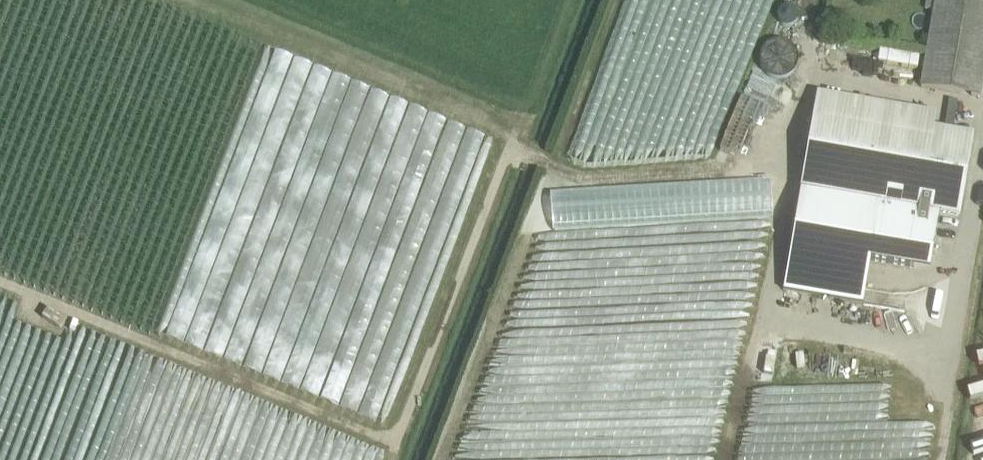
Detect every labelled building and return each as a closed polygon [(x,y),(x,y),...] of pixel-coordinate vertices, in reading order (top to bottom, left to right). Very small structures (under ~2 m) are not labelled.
[(924,9),(934,10),(921,87),(980,97),(982,80),(982,0),(926,0),(924,9)] [(880,47),(878,60),(918,67),(920,54),(880,47)] [(802,190),(785,290),(825,297),(828,277),(868,284),(872,261),(909,267),(912,250),(932,254),(939,213),(960,217),(973,136),(932,129),(838,113),(841,98),(818,94),(802,190)]
